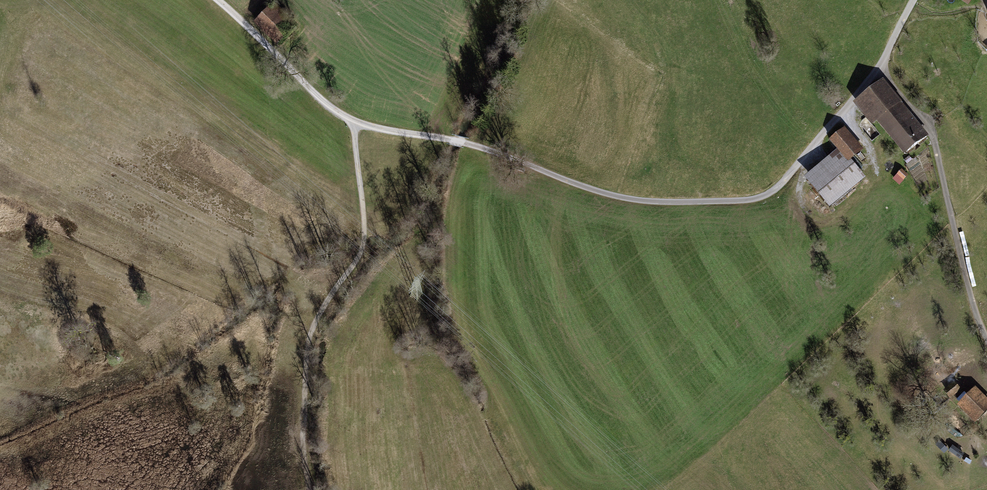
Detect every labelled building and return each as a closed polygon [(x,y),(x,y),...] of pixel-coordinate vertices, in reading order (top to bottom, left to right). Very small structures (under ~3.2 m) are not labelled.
[(290,20),(273,4),(253,24),(278,48),(285,40),(278,33),(290,20)] [(871,125),(876,121),(901,101),(883,78),(852,102),(871,125)] [(928,135),(901,101),(876,121),(903,155),(928,135)] [(828,140),(836,149),(847,162),(850,159),(863,149),(844,126),(828,140)] [(865,177),(850,159),(847,162),(836,149),(803,176),(829,207),(865,177)] [(952,382),(943,390),(950,399),(960,391),(952,382)] [(975,386),(956,405),(974,423),(986,411),(986,398),(975,386)]
